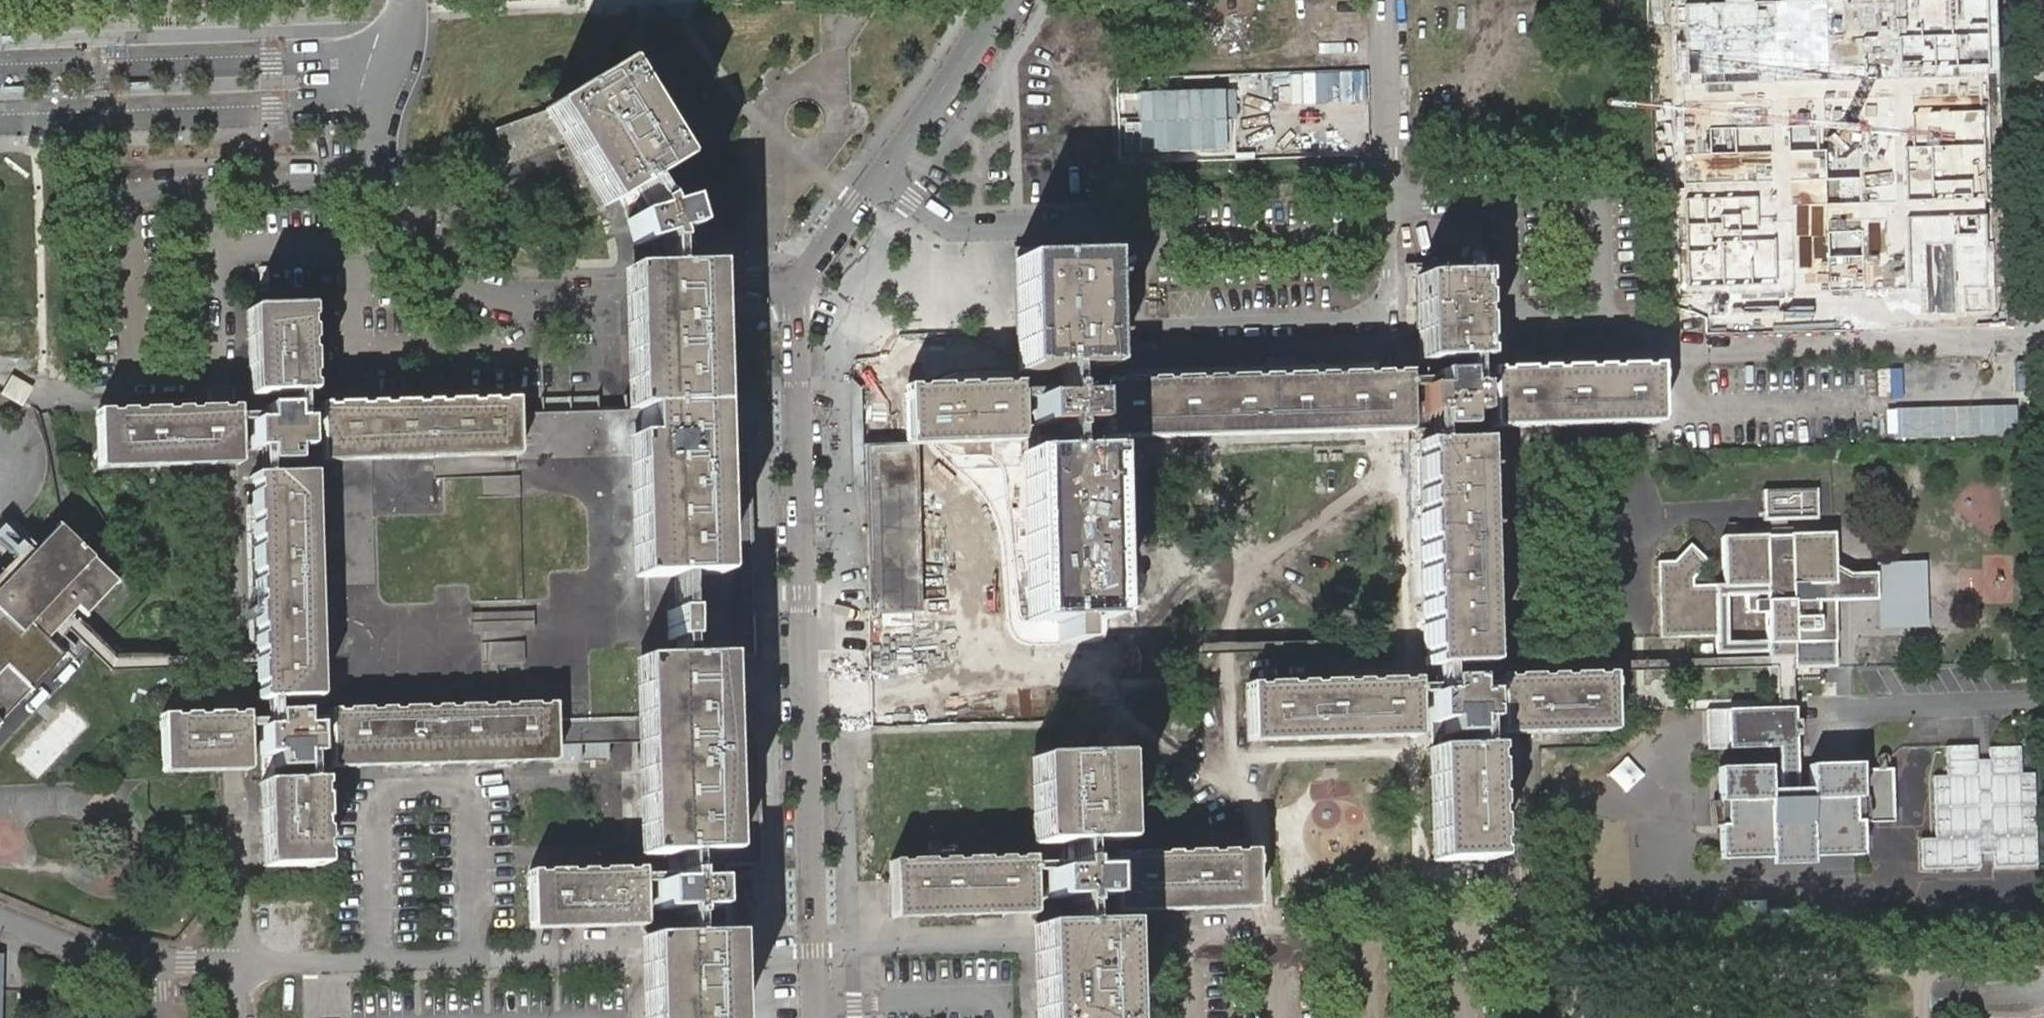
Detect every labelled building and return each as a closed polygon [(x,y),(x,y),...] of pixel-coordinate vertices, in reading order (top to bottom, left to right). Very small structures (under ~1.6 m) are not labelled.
[(549,111),(607,206),(614,202),(636,189),(644,184),(666,171),(670,167),(670,166),(612,72),(607,75),(555,107),(549,110),(549,111)] [(642,199),(626,210),(629,220),(637,247),(654,242),(658,242),(660,249),(670,247),(668,238),(672,237),(689,232),(681,205),(659,211),(658,205),(648,207),(642,199)] [(1016,258),(1018,375),(1103,374),(1100,257),(1016,258)] [(712,575),(707,407),(704,394),(701,271),(695,271),(674,271),(670,272),(661,272),(656,272),(635,272),(627,272),(632,412),(639,412),(640,439),(642,482),(645,579),(670,578),(678,578),(712,575)] [(1477,359),(1474,276),(1422,277),(1424,361),(1434,361),(1462,360),(1469,360),(1479,359),(1477,359)] [(265,394),(293,393),(301,393),(310,393),(310,364),(308,309),(254,310),(255,394),(265,394)] [(1462,374),(1462,360),(1434,361),(1434,375),(1434,381),(1434,388),(1421,388),(1422,416),(1427,416),(1435,416),(1435,430),(1463,429),(1463,415),(1477,415),(1476,414),(1476,395),(1476,388),(1469,387),(1463,387),(1462,380),(1462,374)] [(1504,371),(1490,372),(1489,371),(1489,379),(1489,387),(1490,394),(1490,413),(1491,425),(1657,420),(1656,367),(1504,371)] [(929,386),(927,369),(904,371),(906,388),(929,386)] [(1325,376),(1102,383),(1103,391),(1102,397),(1104,434),(1409,426),(1408,389),(1407,381),(1407,373),(1406,373),(1405,374),(1325,376)] [(0,396),(0,397),(23,408),(32,388),(9,377),(0,396)] [(1018,385),(906,388),(908,441),(1019,438),(1019,428),(1018,400),(1018,392),(1018,385)] [(1033,400),(1018,400),(1019,428),(1034,428),(1048,427),(1056,427),(1056,435),(1066,435),(1066,427),(1075,427),(1088,426),(1088,398),(1066,399),(1065,392),(1056,392),(1056,399),(1033,400)] [(267,463),(276,463),(295,462),(294,449),(308,448),(307,420),(302,420),(293,420),(293,412),(294,407),(293,393),(265,394),(265,408),(266,413),(266,421),(253,422),(254,450),(258,449),(267,450),(267,463)] [(1490,413),(1490,394),(1476,395),(1476,414),(1490,413)] [(515,399),(321,405),(321,412),(321,420),(322,458),(517,453),(516,415),(515,399)] [(239,460),(238,408),(218,408),(99,411),(100,464),(239,460)] [(922,459),(1027,456),(1058,455),(1067,454),(1076,454),(1075,427),(1066,427),(1066,435),(1056,435),(1056,427),(1048,427),(1034,428),(1019,428),(1019,438),(1020,443),(985,444),(943,446),(908,447),(865,448),(866,458),(871,618),(927,616),(922,459)] [(1019,438),(908,441),(908,447),(943,446),(985,444),(1020,443),(1019,438)] [(1443,666),(1480,665),(1474,441),(1436,442),(1428,443),(1419,443),(1425,666),(1436,666),(1443,666)] [(517,453),(322,458),(322,463),(517,458),(517,453)] [(1101,620),(1097,453),(1076,454),(1067,454),(1058,455),(1027,456),(1031,622),(1059,621),(1060,645),(1077,645),(1076,621),(1101,620)] [(239,460),(100,464),(100,469),(221,466),(240,466),(239,460)] [(510,476),(510,463),(432,462),(432,476),(510,476)] [(267,477),(276,477),(276,463),(267,463),(267,477)] [(274,699),(284,699),(311,698),(305,476),(276,477),(267,477),(260,477),(250,477),(250,480),(256,656),(256,660),(256,666),(257,699),(257,700),(266,700),(274,699)] [(305,476),(311,698),(316,698),(310,476),(305,476)] [(482,478),(482,499),(518,499),(518,479),(482,478)] [(1818,490),(1763,489),(1763,521),(1818,522),(1818,490)] [(38,632),(69,600),(77,607),(86,615),(118,582),(94,559),(59,526),(34,553),(0,589),(0,639),(38,632)] [(1660,638),(1718,637),(1718,654),(1768,653),(1768,660),(1778,660),(1793,659),(1795,659),(1794,644),(1836,642),(1835,601),(1877,600),(1876,575),(1851,575),(1834,567),(1833,535),(1808,536),(1791,536),(1764,537),(1728,539),(1723,539),(1725,586),(1718,586),(1716,586),(1693,587),(1693,581),(1708,563),(1690,546),(1676,563),(1659,563),(1659,598),(1660,638)] [(69,616),(77,607),(69,600),(38,632),(46,640),(49,636),(61,624),(69,616)] [(700,603),(664,603),(664,634),(700,634),(700,603)] [(86,649),(61,624),(49,636),(74,661),(81,653),(86,649)] [(0,639),(0,721),(31,690),(63,656),(46,640),(38,632),(0,639)] [(521,663),(523,646),(502,644),(500,661),(521,663)] [(723,658),(633,661),(641,868),(678,867),(686,866),(729,865),(723,658)] [(1779,700),(1780,709),(1794,709),(1793,659),(1778,660),(1778,667),(1779,700)] [(1499,693),(1499,702),(1499,719),(1500,731),(1610,728),(1608,674),(1528,677),(1512,677),(1498,678),(1498,685),(1499,693)] [(1250,736),(1416,732),(1415,694),(1415,688),(1415,679),(1248,684),(1250,736)] [(1445,748),(1473,747),(1473,735),(1472,721),(1480,721),(1485,721),(1485,719),(1485,702),(1485,693),(1472,693),(1471,686),(1471,679),(1443,680),(1443,687),(1443,693),(1436,694),(1430,694),(1430,722),(1444,722),(1445,735),(1445,748)] [(274,713),(284,713),(284,699),(274,699),(274,713)] [(1499,702),(1485,702),(1485,719),(1499,719),(1499,702)] [(329,710),(331,752),(331,763),(553,758),(553,746),(552,722),(552,704),(541,704),(481,706),(329,710)] [(1794,709),(1780,709),(1728,711),(1728,749),(1735,749),(1742,749),(1779,748),(1779,751),(1779,763),(1781,791),(1769,792),(1768,773),(1769,767),(1717,769),(1718,803),(1723,803),(1724,826),(1719,826),(1720,860),(1770,858),(1770,867),(1812,865),(1812,857),(1862,856),(1861,823),(1866,823),(1877,822),(1893,822),(1892,769),(1860,770),(1859,765),(1808,766),(1808,772),(1809,790),(1798,791),(1796,737),(1801,737),(1800,722),(1796,722),(1795,709),(1794,709)] [(317,754),(317,753),(316,727),(303,727),(303,712),(284,713),(274,713),(275,720),(274,727),(267,728),(262,727),(262,756),(276,755),(276,769),(276,782),(304,781),(304,768),(303,754),(311,754),(317,754)] [(164,768),(248,766),(247,728),(247,720),(247,713),(230,714),(217,714),(163,716),(164,768)] [(1417,737),(1416,732),(1250,736),(1250,742),(1417,737)] [(1986,870),(2037,868),(2035,773),(2021,773),(2020,747),(1981,748),(1981,746),(1943,747),(1944,775),(1931,775),(1933,838),(1918,838),(1919,873),(1986,871),(1986,870)] [(1438,860),(1493,859),(1492,839),(1490,747),(1473,747),(1445,748),(1434,748),(1438,860)] [(753,866),(754,751),(735,751),(734,866),(753,866)] [(553,758),(331,763),(331,768),(553,762),(553,758)] [(1106,783),(1105,758),(1034,760),(1036,844),(1107,842),(1106,783)] [(311,781),(304,781),(276,782),(268,782),(270,866),(324,865),(321,781),(311,781)] [(1723,803),(1718,803),(1712,803),(1712,826),(1719,826),(1724,826),(1723,803)] [(890,834),(876,835),(877,860),(891,859),(890,834)] [(1118,908),(1254,904),(1252,851),(1116,854),(1117,862),(1117,870),(1118,908)] [(890,861),(892,914),(1033,910),(1032,900),(1031,873),(1031,857),(890,861)] [(1102,871),(1088,871),(1079,870),(1079,863),(1069,864),(1069,871),(1046,872),(1031,873),(1032,900),(1047,900),(1070,899),(1070,907),(1080,907),(1080,899),(1102,899),(1102,871)] [(686,866),(678,867),(678,882),(671,883),(655,883),(656,911),(679,911),(679,919),(689,918),(689,911),(712,909),(712,882),(688,882),(686,866)] [(532,924),(642,921),(641,883),(641,876),(641,868),(530,872),(532,924)] [(532,929),(619,927),(642,926),(642,921),(532,924),(532,929)] [(1040,1017),(1117,1017),(1114,924),(1106,925),(1080,925),(1071,925),(1046,926),(1038,926),(1040,1017)] [(723,935),(716,936),(689,936),(679,937),(655,937),(647,937),(650,1017),(725,1017),(723,935)]
